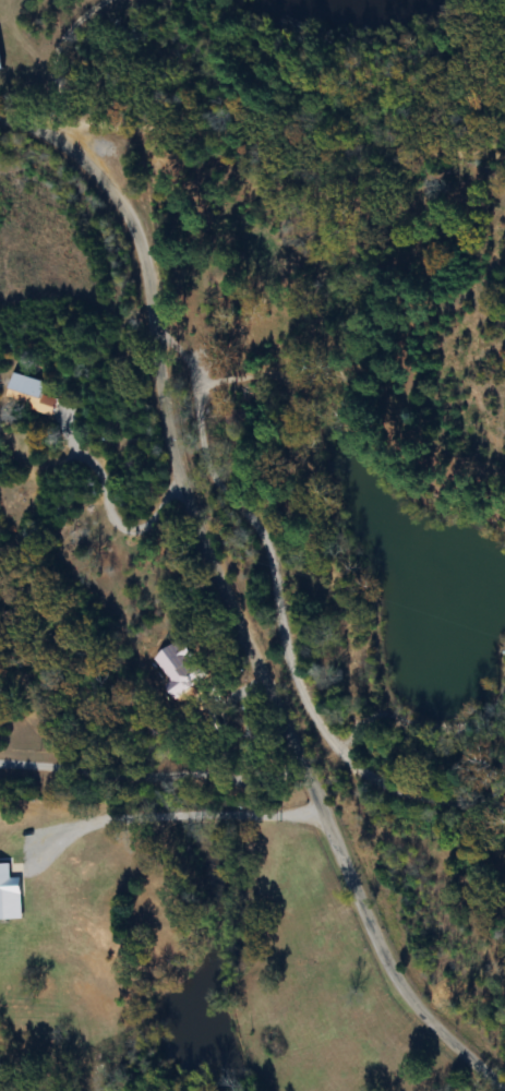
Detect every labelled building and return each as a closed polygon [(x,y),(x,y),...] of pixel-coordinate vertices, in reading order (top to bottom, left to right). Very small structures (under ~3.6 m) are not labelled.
[(4,401),(51,415),(56,398),(45,395),(48,384),(12,374),(4,401)] [(21,922),(21,879),(9,879),(9,866),(0,866),(0,922),(21,922)]
